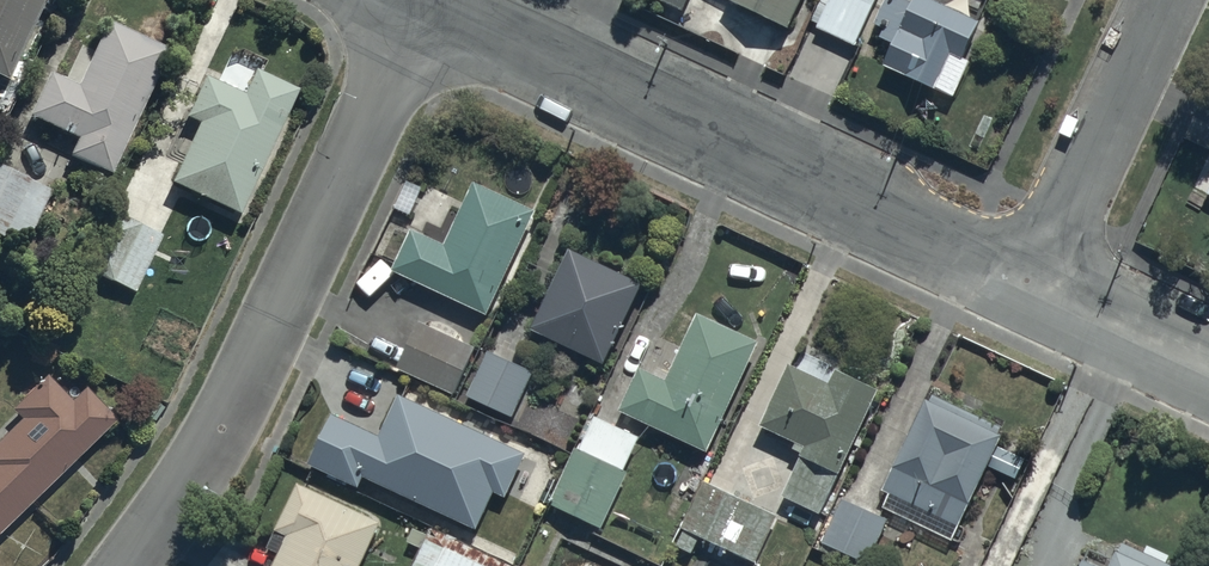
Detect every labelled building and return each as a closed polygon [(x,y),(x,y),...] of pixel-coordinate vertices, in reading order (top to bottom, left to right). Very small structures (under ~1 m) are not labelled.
[(9,83),(48,0),(0,0),(0,79),(9,83)] [(684,15),(692,0),(651,0),(684,15)] [(728,2),(789,32),(805,0),(729,0),(728,2)] [(816,29),(856,47),(878,0),(822,0),(812,22),(818,24),(816,29)] [(933,4),(924,0),(916,0),(914,5),(902,0),(887,0),(875,26),(883,30),(878,41),(895,48),(885,70),(954,101),(970,66),(964,63),(980,25),(976,24),(987,0),(935,0),(933,4)] [(106,25),(76,88),(50,76),(29,120),(77,142),(68,160),(112,181),(170,55),(106,25)] [(241,98),(205,81),(186,120),(199,126),(171,187),(237,219),(295,95),(252,75),(241,98)] [(0,171),(0,238),(26,249),(50,192),(0,171)] [(537,214),(474,184),(443,250),(411,235),(391,277),(487,321),(537,214)] [(134,296),(162,238),(111,214),(83,272),(134,296)] [(642,288),(568,252),(529,332),(604,368),(642,288)] [(760,347),(698,318),(666,386),(641,375),(622,415),(709,455),(760,347)] [(476,351),(421,328),(400,376),(456,399),(476,351)] [(464,398),(512,421),(533,377),(485,354),(464,398)] [(880,396),(838,376),(832,387),(790,367),(761,429),(805,450),(782,498),(822,518),(880,396)] [(84,396),(73,406),(47,380),(10,416),(20,426),(0,446),(0,539),(115,427),(84,396)] [(935,398),(930,407),(929,406),(885,493),(959,530),(1003,441),(998,439),(1002,432),(935,398)] [(359,490),(363,481),(475,535),(494,495),(504,500),(524,458),(399,399),(380,439),(335,418),(311,467),(359,490)] [(641,442),(596,420),(581,454),(575,452),(550,508),(602,533),(630,476),(625,474),(641,442)] [(777,518),(703,484),(673,548),(691,557),(699,540),(755,565),(777,518)] [(297,485),(266,553),(278,558),(274,565),(362,565),(381,525),(297,485)] [(823,546),(864,565),(869,565),(890,524),(844,502),(823,546)] [(415,565),(506,565),(432,531),(415,565)] [(1125,549),(1118,565),(1163,565),(1125,549)]
